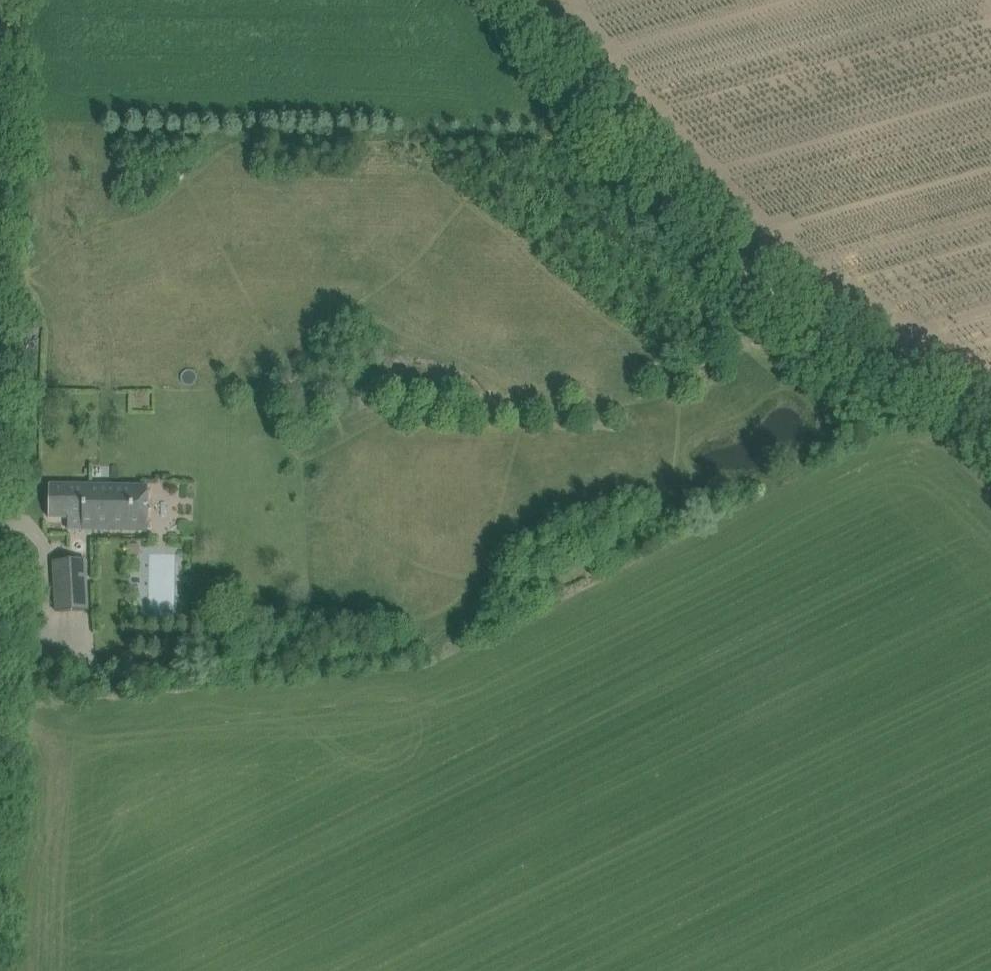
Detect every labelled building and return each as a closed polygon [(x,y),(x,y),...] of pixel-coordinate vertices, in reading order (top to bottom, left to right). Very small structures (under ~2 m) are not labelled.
[(68,528),(83,529),(83,525),(142,526),(142,488),(50,486),(49,516),(68,516),(68,528)] [(56,611),(76,610),(89,610),(87,559),(53,560),(56,611)]
